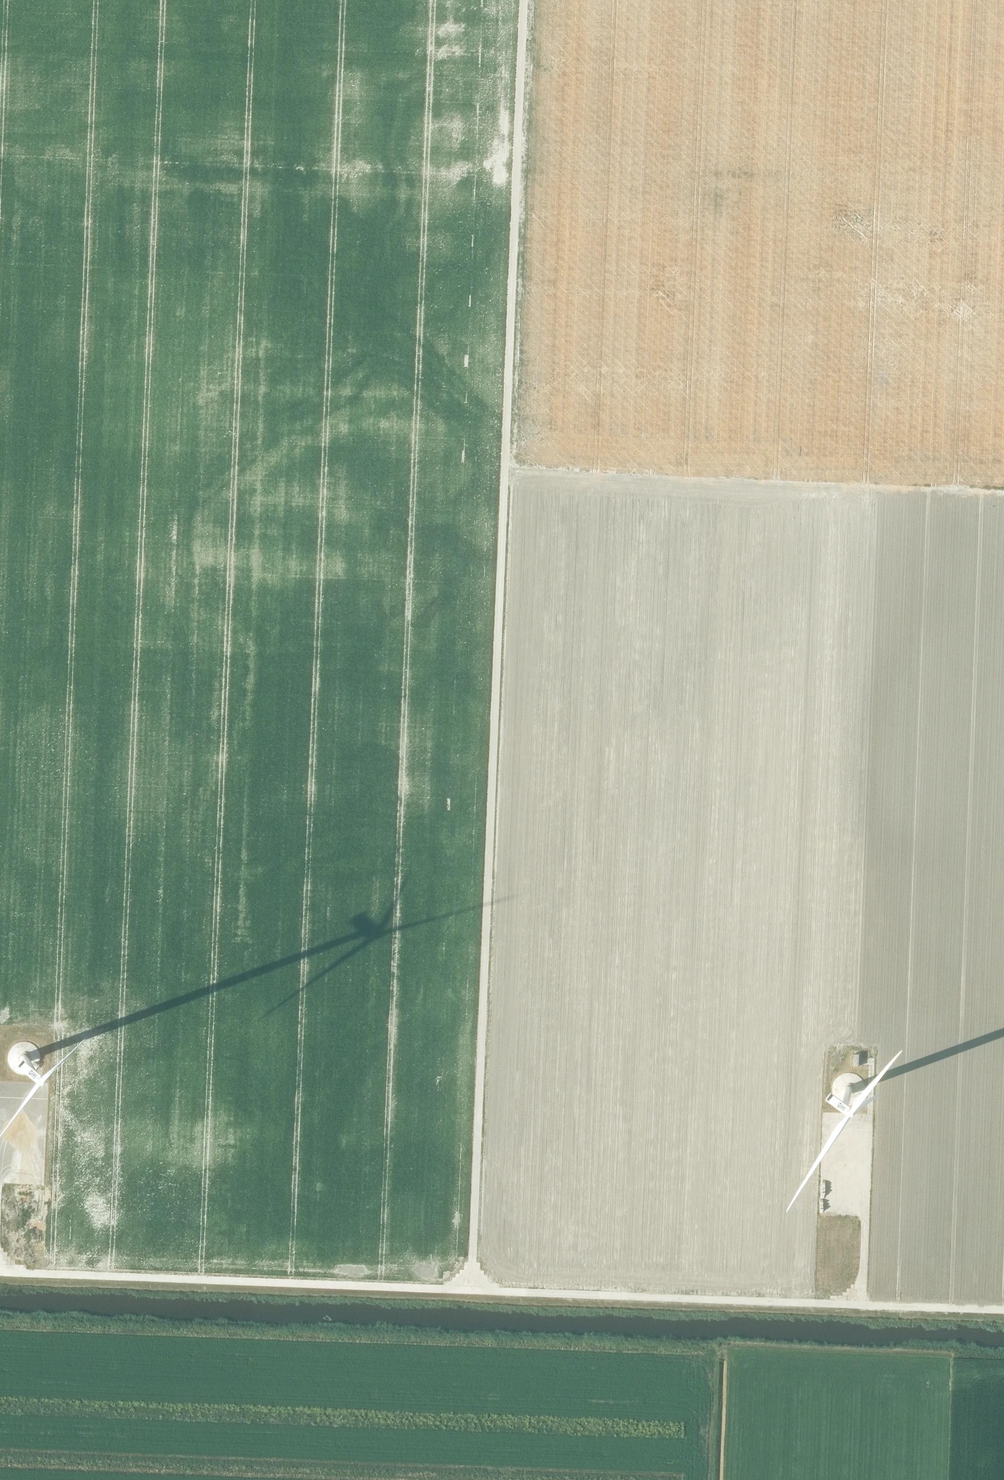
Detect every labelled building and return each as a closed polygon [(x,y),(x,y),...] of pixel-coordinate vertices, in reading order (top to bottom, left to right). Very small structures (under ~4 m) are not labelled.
[(18,1056),(18,1057),(18,1058),(19,1058),(19,1059),(19,1060),(20,1061),(21,1061),(21,1062),(22,1062),(23,1063),(24,1063),(25,1063),(26,1063),(26,1062),(27,1062),(28,1062),(28,1061),(29,1061),(29,1060),(30,1060),(30,1059),(30,1058),(30,1057),(30,1056),(30,1055),(30,1054),(29,1053),(28,1052),(27,1052),(27,1051),(26,1051),(25,1051),(24,1051),(23,1051),(22,1051),(21,1052),(20,1053),(19,1053),(19,1054),(19,1055),(18,1056)] [(843,1087),(843,1088),(843,1089),(843,1090),(844,1091),(844,1092),(845,1092),(845,1093),(846,1093),(847,1094),(848,1094),(849,1094),(850,1094),(851,1094),(852,1093),(853,1093),(853,1092),(854,1092),(854,1091),(855,1090),(855,1089),(855,1088),(855,1087),(855,1086),(854,1085),(854,1084),(853,1084),(853,1083),(852,1083),(851,1082),(850,1082),(849,1082),(848,1082),(847,1082),(846,1083),(845,1083),(845,1084),(844,1084),(844,1085),(843,1086),(843,1087)]
